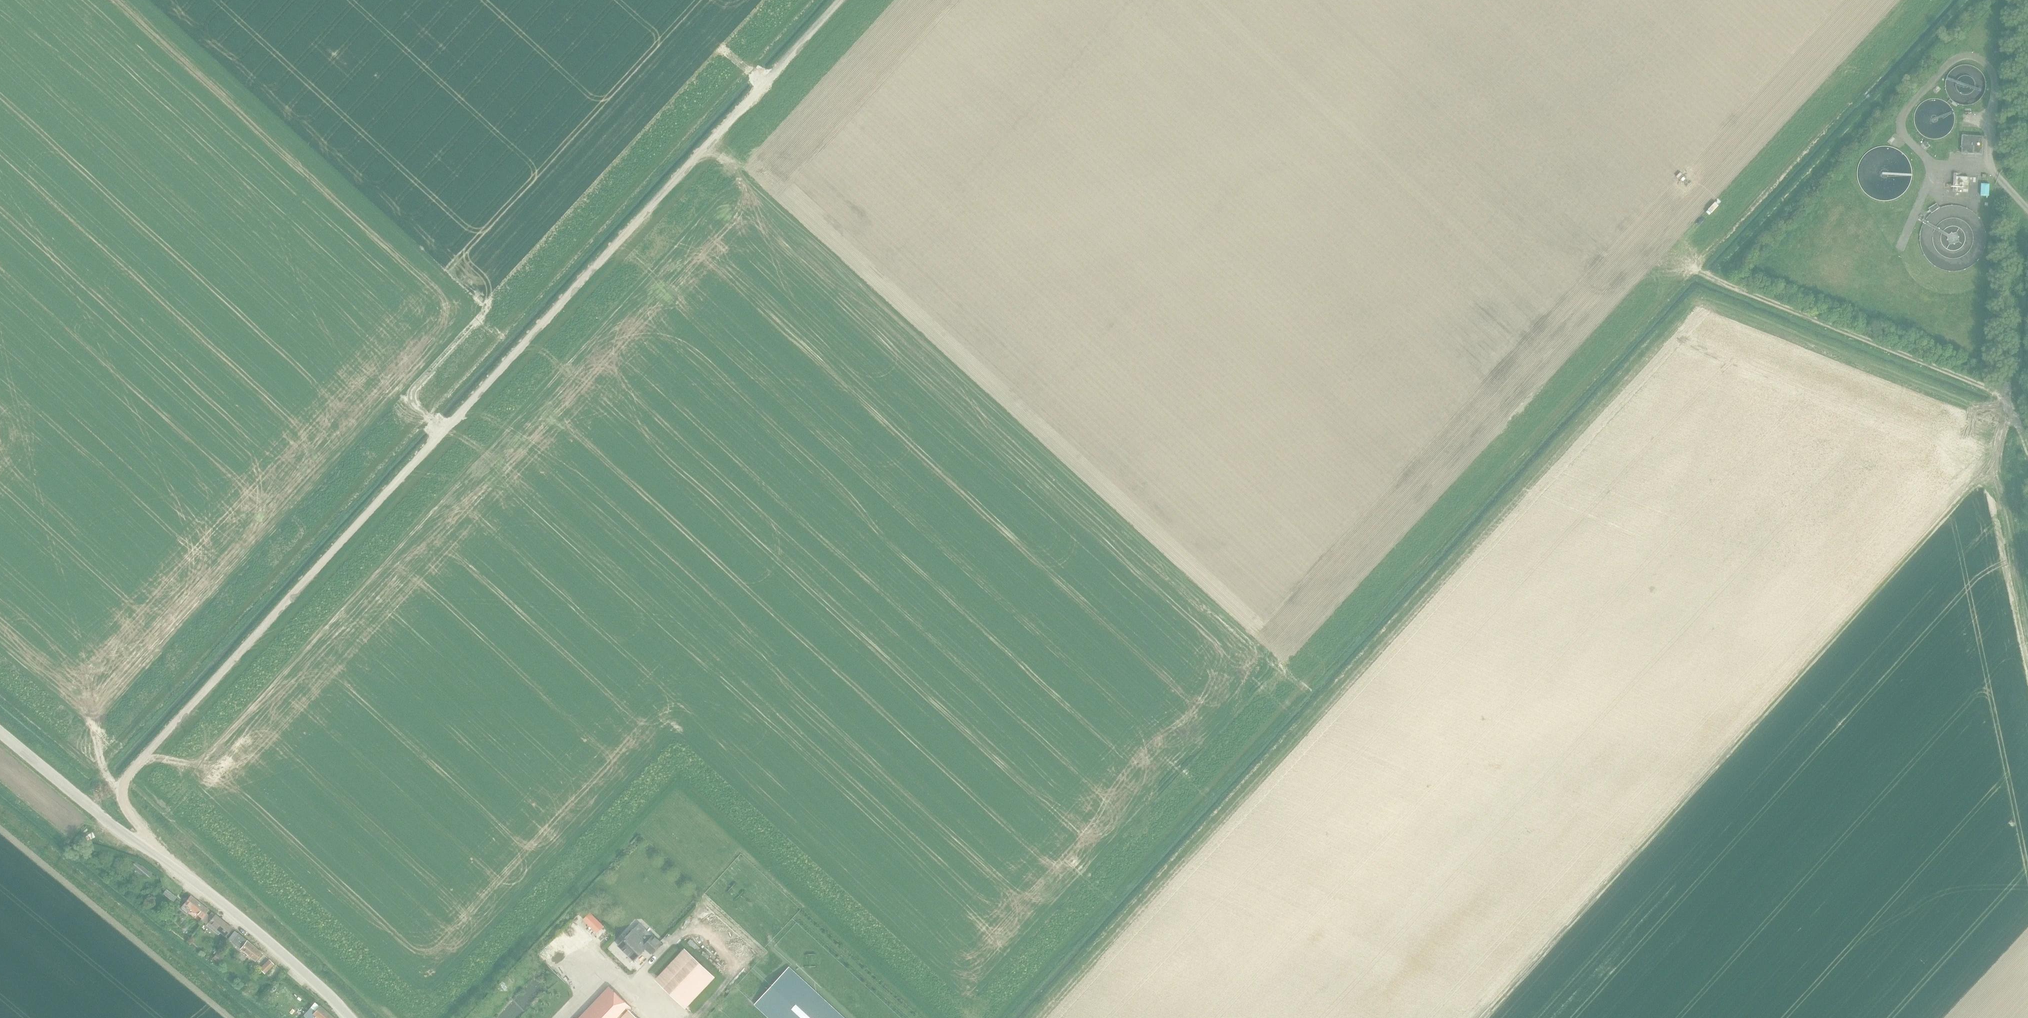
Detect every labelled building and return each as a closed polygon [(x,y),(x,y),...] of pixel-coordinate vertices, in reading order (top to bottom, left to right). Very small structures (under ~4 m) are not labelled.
[(1982,136),(1961,135),(1961,152),(1981,153),(1982,136)] [(1953,173),(1953,191),(1967,192),(1968,176),(1956,176),(1956,173),(1953,173)] [(1981,183),(1980,195),(1988,196),(1989,183),(1981,183)] [(131,866),(147,879),(151,874),(148,871),(149,871),(142,865),(141,866),(135,861),(131,866)] [(163,893),(173,901),(176,897),(166,889),(163,893)] [(208,915),(206,913),(208,910),(191,896),(181,907),(187,912),(191,908),(202,917),(200,920),(203,922),(208,915)] [(232,927),(216,914),(212,911),(204,921),(207,924),(219,933),(221,931),(226,935),(232,927)] [(590,912),(583,919),(597,933),(604,926),(590,912)] [(633,929),(618,945),(634,960),(645,948),(651,953),(661,942),(653,935),(652,936),(639,923),(633,929)] [(660,941),(665,936),(657,928),(652,934),(660,941)] [(233,940),(256,959),(262,952),(239,933),(233,940)] [(686,1007),(714,977),(684,949),(656,978),(686,1007)] [(217,951),(212,958),(214,961),(220,954),(217,951)] [(264,974),(274,964),(269,959),(259,968),(264,974)] [(753,1003),(769,1017),(846,1017),(789,965),(753,1003)] [(629,1010),(632,1008),(610,987),(581,1017),(637,1017),(629,1010)] [(320,1007),(315,1002),(304,1014),(308,1017),(310,1017),(314,1014),(319,1017),(336,1017),(321,1005),(320,1007)]
